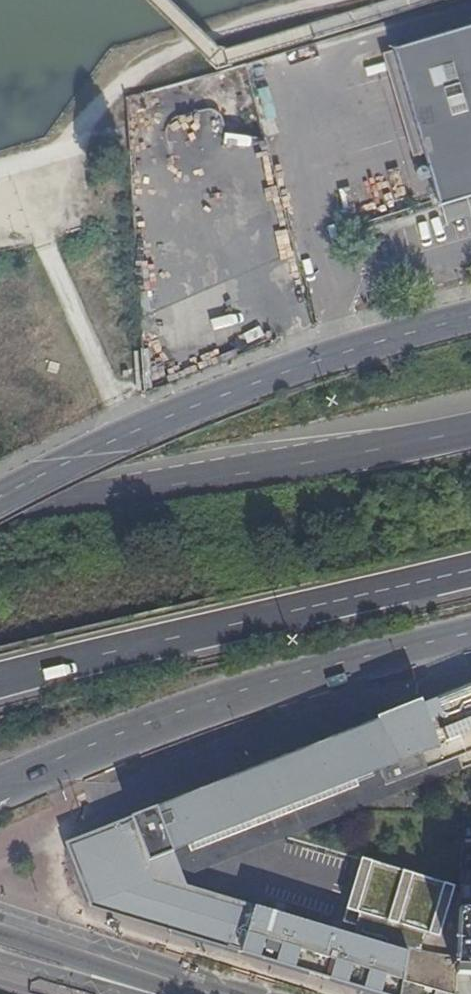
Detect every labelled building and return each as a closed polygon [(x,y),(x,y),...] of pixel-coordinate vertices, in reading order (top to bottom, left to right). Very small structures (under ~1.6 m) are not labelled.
[(435,211),(470,199),(470,28),(387,53),(435,211)] [(244,62),(260,123),(281,118),(266,56),(244,62)] [(162,120),(167,144),(177,142),(173,118),(162,120)] [(435,211),(440,228),(470,218),(470,199),(435,211)] [(364,856),(343,916),(358,920),(354,934),(353,934),(212,892),(194,843),(354,781),(383,770),(389,784),(470,755),(470,758),(470,684),(61,844),(85,906),(124,880),(174,895),(163,929),(377,993),(397,993),(399,980),(403,948),(410,949),(413,950),(456,958),(458,910),(459,892),(453,890),(454,884),(364,856)] [(470,968),(470,910),(458,910),(456,958),(456,967),(470,968)] [(410,949),(403,948),(399,980),(433,990),(440,992),(445,993),(447,993),(449,993),(451,992),(452,991),(453,990),(454,988),(454,987),(455,985),(456,958),(413,950),(410,949)]
